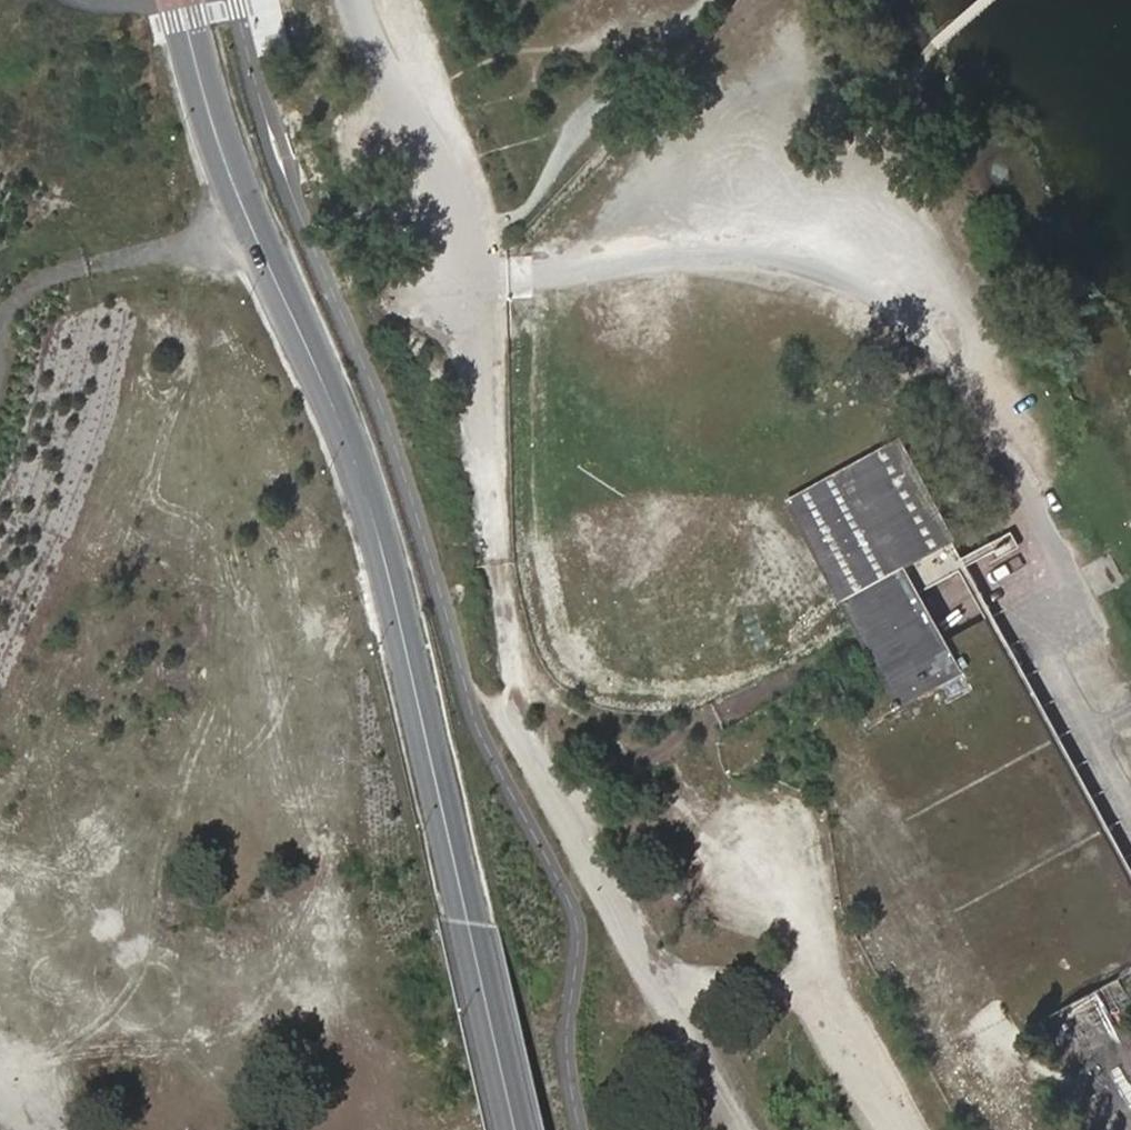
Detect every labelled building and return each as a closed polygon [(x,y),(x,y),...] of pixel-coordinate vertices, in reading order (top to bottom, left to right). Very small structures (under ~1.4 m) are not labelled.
[(900,440),(790,500),(901,700),(959,670),(901,564),(953,535),(900,440)] [(953,544),(917,556),(925,583),(962,571),(953,544)]
